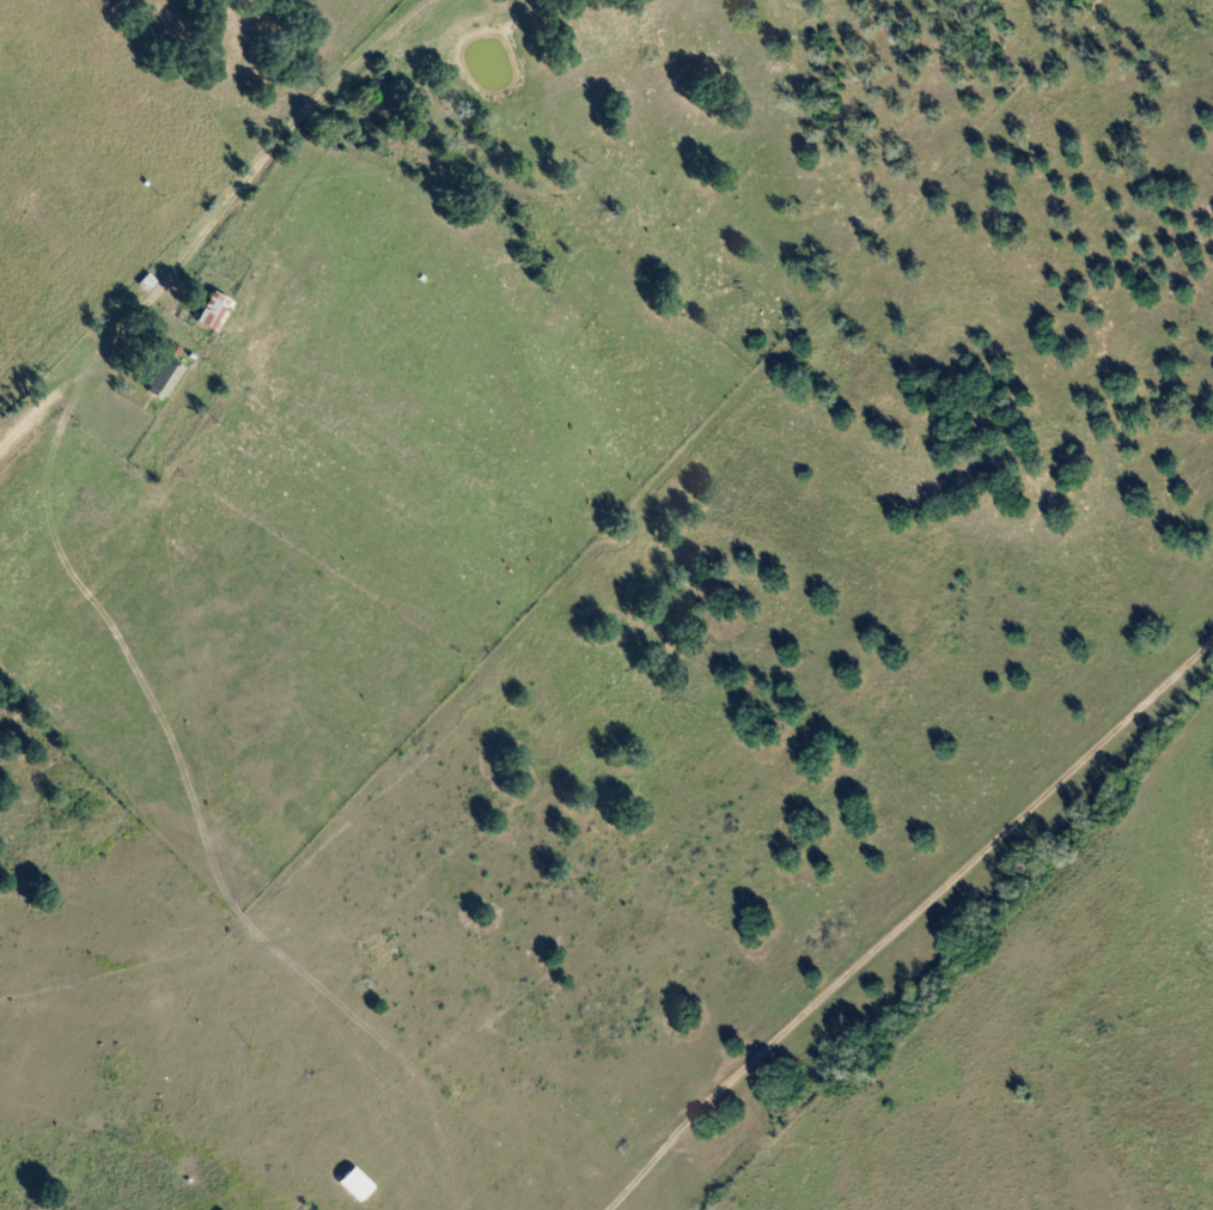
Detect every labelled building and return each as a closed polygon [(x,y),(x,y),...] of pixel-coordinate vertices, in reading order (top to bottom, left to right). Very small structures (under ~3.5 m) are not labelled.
[(195,323),(219,332),(231,302),(207,293),(195,323)] [(162,400),(182,369),(164,357),(144,388),(162,400)]
